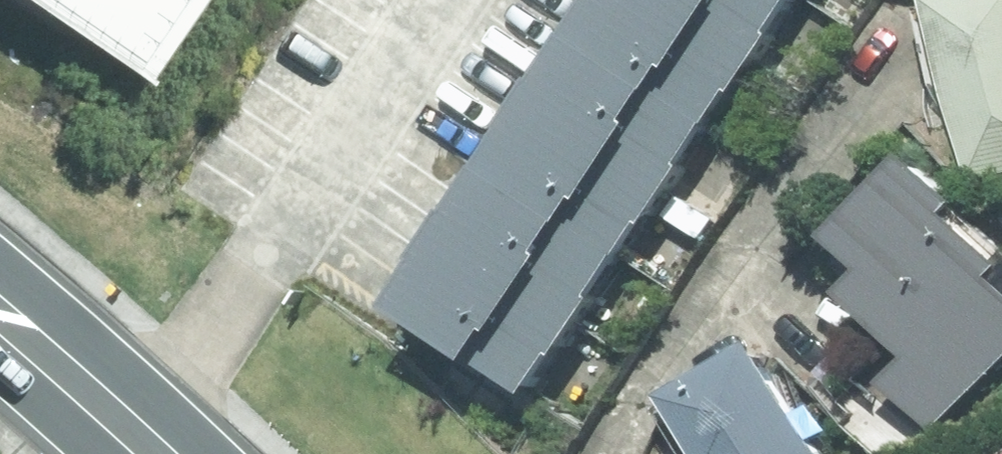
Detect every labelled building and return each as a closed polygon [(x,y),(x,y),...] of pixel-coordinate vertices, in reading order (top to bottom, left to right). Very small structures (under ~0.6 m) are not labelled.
[(128,88),(186,0),(2,0),(128,88)] [(599,43),(724,128),(768,63),(675,0),(628,0),(599,43)] [(768,63),(812,0),(675,0),(768,63)] [(977,183),(1001,178),(1001,0),(941,0),(977,183)] [(599,43),(556,107),(680,192),(724,128),(599,43)] [(556,107),(506,180),(630,265),(680,192),(556,107)] [(895,384),(940,431),(1001,372),(1001,242),(971,209),(982,198),(936,151),(852,234),(887,270),(862,295),(923,358),(895,384)] [(506,180),(466,239),(591,324),(630,265),(506,180)] [(466,239),(419,307),(543,392),(591,324),(466,239)] [(711,453),(831,453),(769,345),(678,396),(711,453)]
